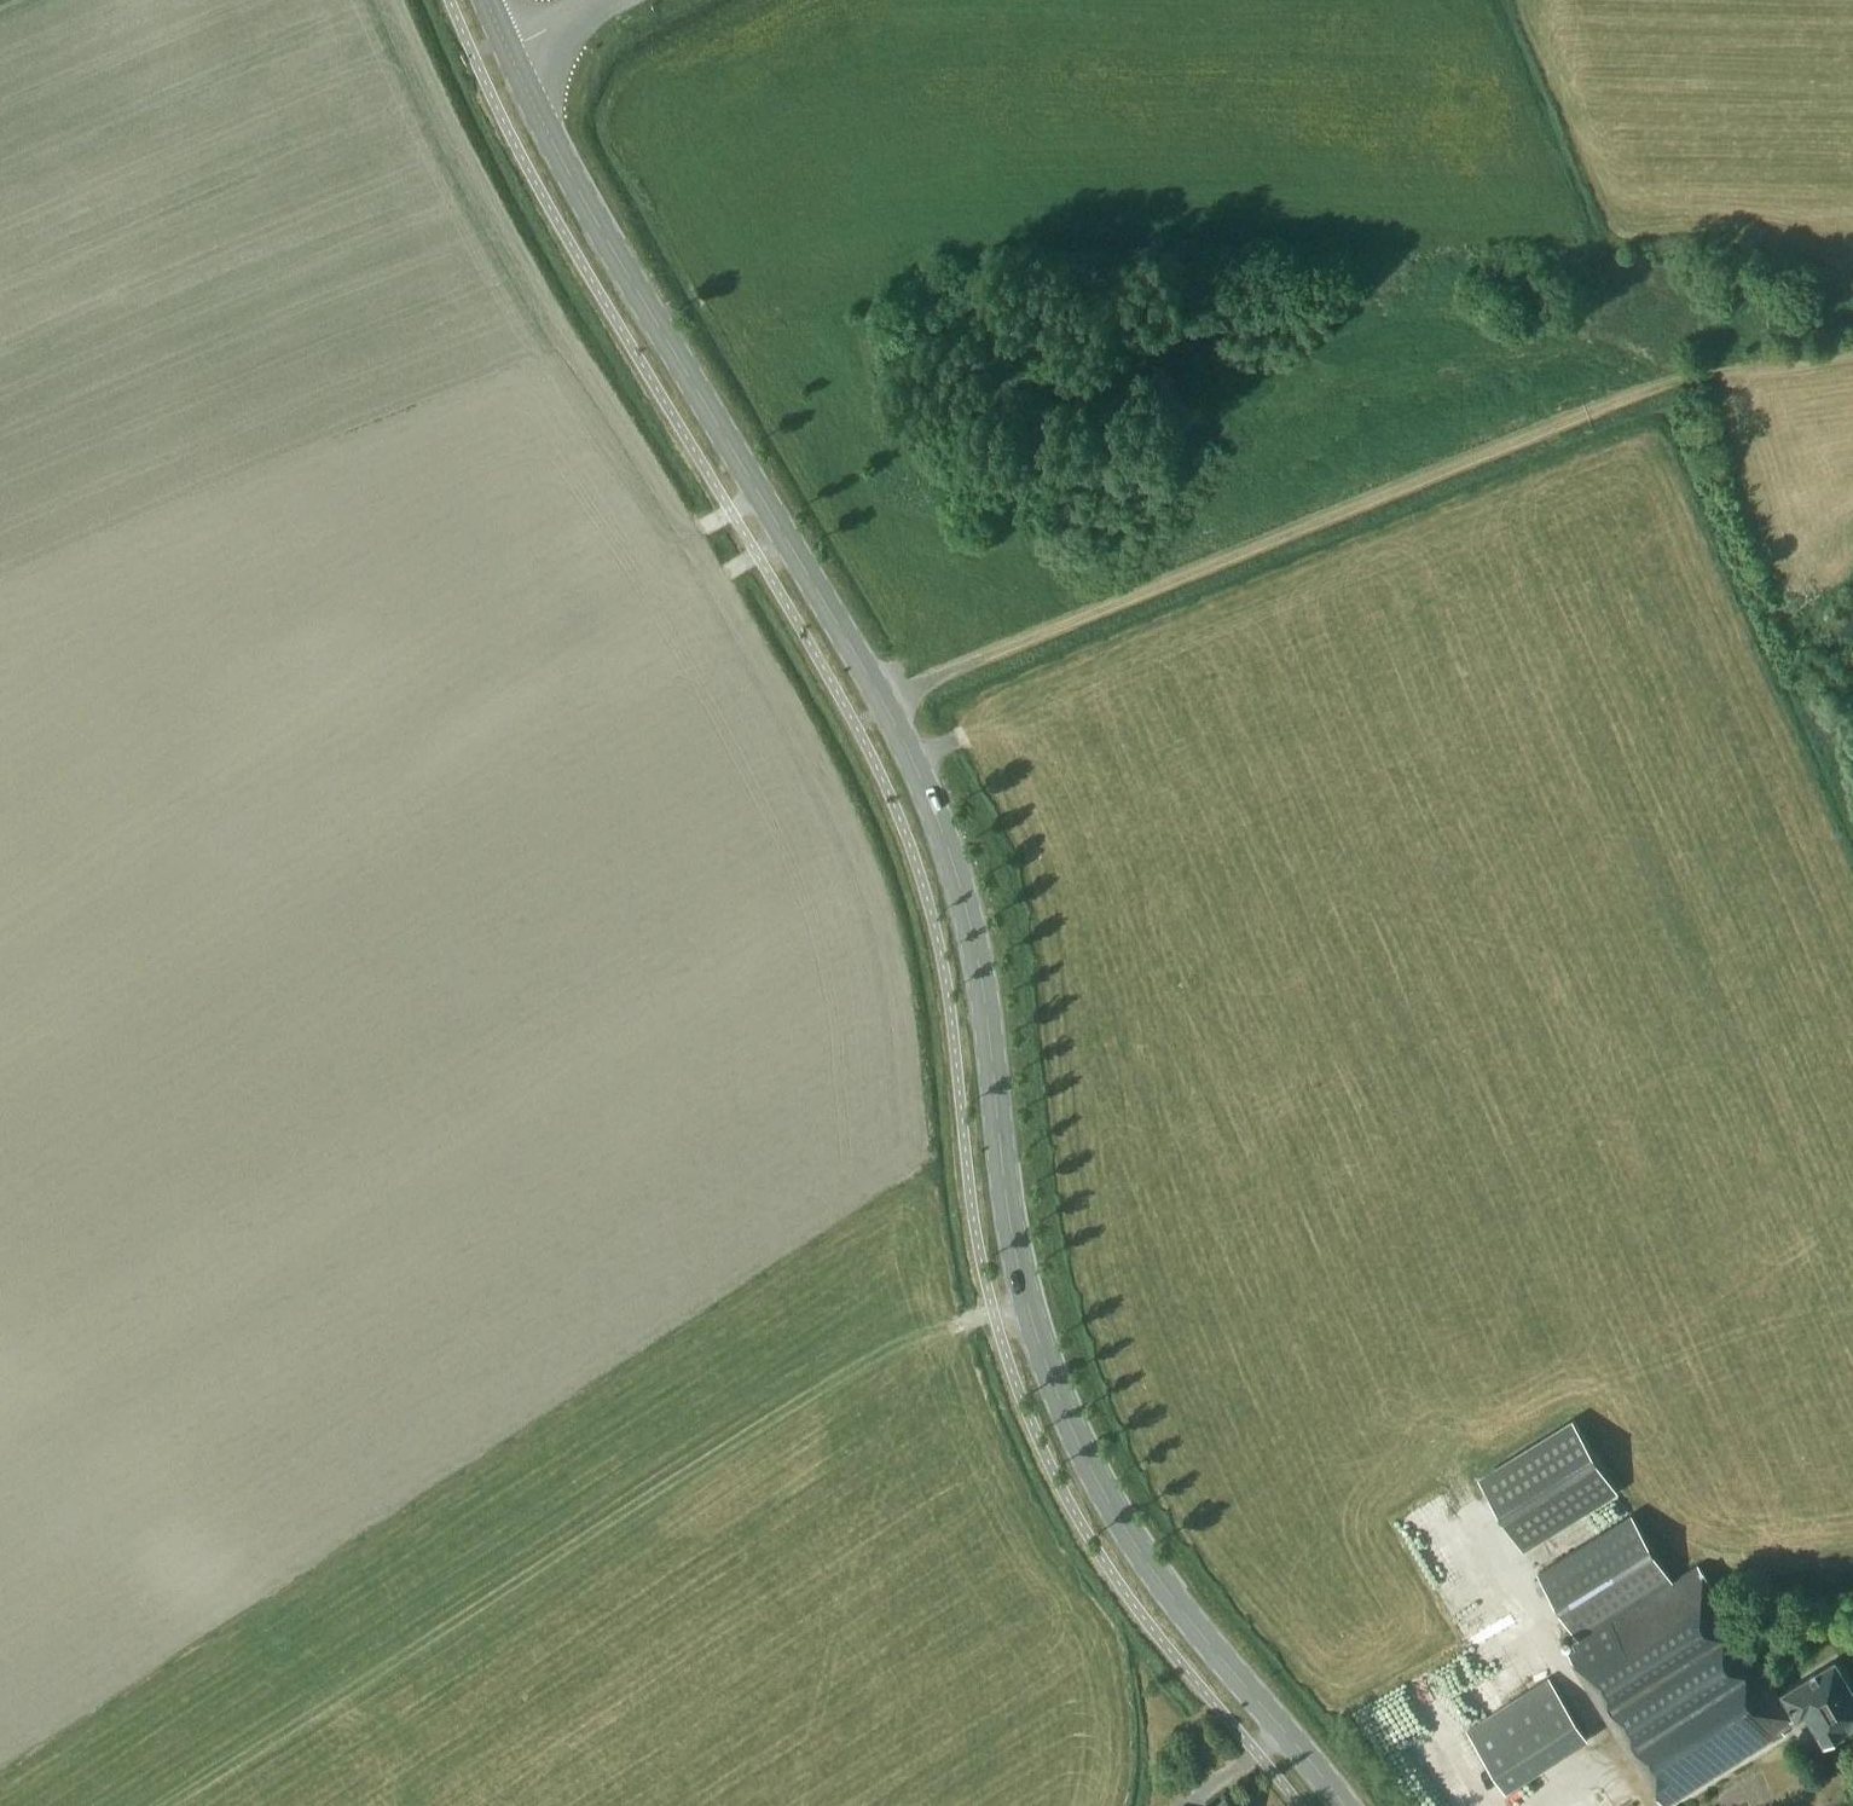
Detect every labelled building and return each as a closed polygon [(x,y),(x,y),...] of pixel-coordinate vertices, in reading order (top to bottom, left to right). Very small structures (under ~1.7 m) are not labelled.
[(1573,1416),(1478,1475),(1524,1549),(1619,1490),(1573,1416)] [(1785,1734),(1782,1729),(1795,1720),(1698,1563),(1674,1578),(1632,1511),(1537,1570),(1579,1637),(1566,1645),(1665,1805),(1668,1805),(1785,1734)] [(1793,1717),(1808,1708),(1826,1737),(1830,1734),(1832,1738),(1845,1730),(1843,1726),(1852,1720),(1852,1686),(1835,1657),(1778,1692),(1793,1717)] [(1589,1737),(1552,1679),(1469,1733),(1506,1790),(1589,1737)] [(1226,1795),(1213,1805),(1235,1805),(1226,1795)]
